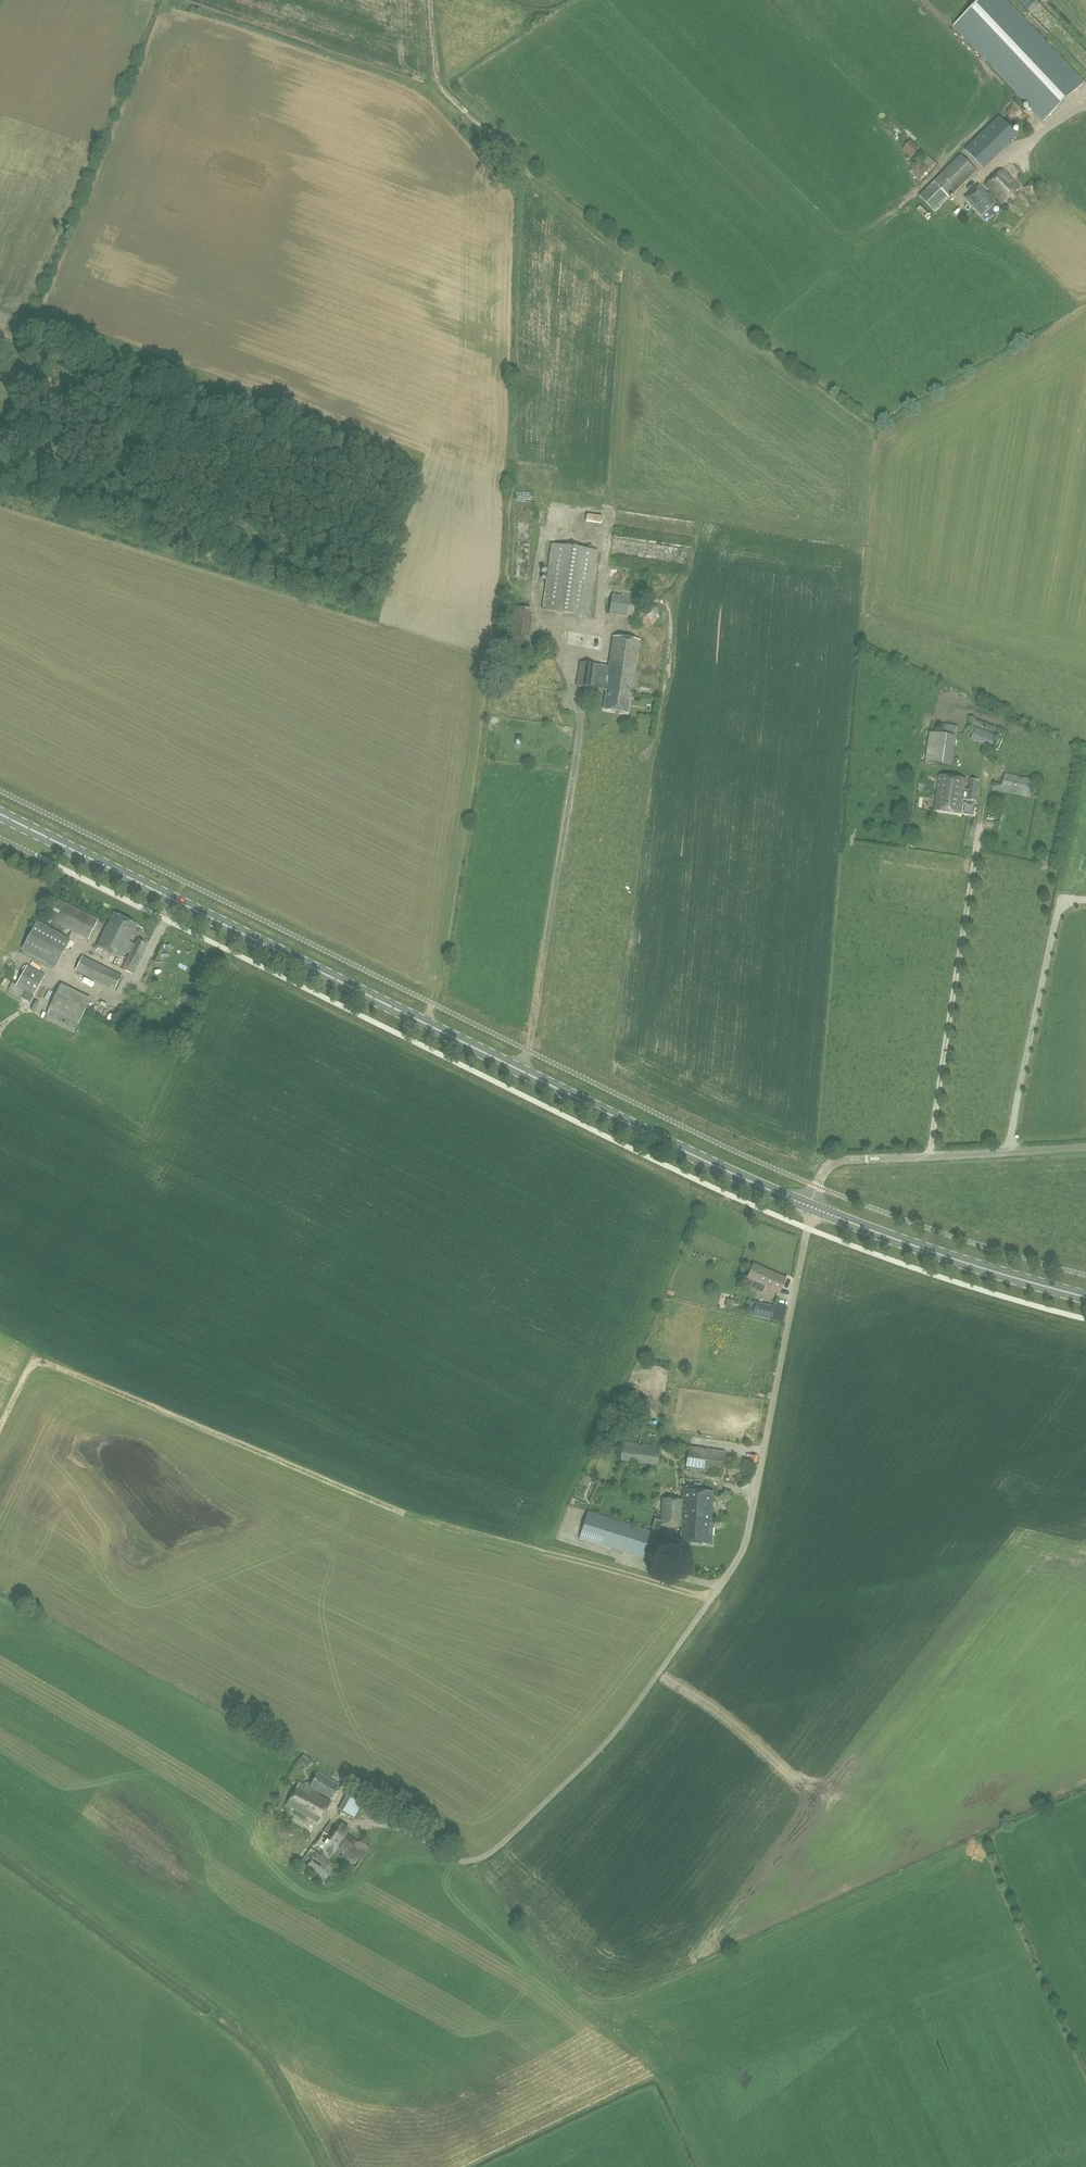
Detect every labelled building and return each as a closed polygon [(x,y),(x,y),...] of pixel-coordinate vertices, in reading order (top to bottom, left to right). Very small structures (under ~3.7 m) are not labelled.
[(1083,83),(1005,0),(982,0),(954,26),(1044,121),(1083,83)] [(999,115),(965,148),(982,165),(1015,132),(999,115)] [(907,165),(918,175),(932,159),(921,149),(907,165)] [(935,181),(950,197),(977,170),(962,154),(935,181)] [(979,185),(965,199),(983,217),(996,203),(993,200),(997,196),(1004,203),(1021,187),(1003,169),(986,185),(992,191),(988,194),(979,185)] [(950,197),(935,181),(919,196),(935,212),(942,204),(950,197)] [(956,208),(963,215),(971,206),(964,200),(956,208)] [(552,544),(543,608),(588,615),(597,551),(552,544)] [(533,545),(531,559),(538,560),(540,546),(533,545)] [(613,595),(610,613),(634,615),(636,598),(613,595)] [(641,624),(653,626),(660,617),(655,606),(644,605),(638,614),(641,624)] [(530,609),(513,607),(507,645),(525,648),(530,609)] [(632,693),(640,640),(613,636),(607,675),(598,674),(599,664),(580,662),(577,686),(595,688),(596,686),(606,687),(605,689),(607,690),(604,709),(628,713),(631,693),(632,693)] [(948,719),(947,727),(954,728),(955,719),(948,719)] [(996,736),(975,728),(971,740),(992,748),(996,736)] [(941,734),(930,732),(926,762),(937,763),(941,734)] [(1026,789),(1028,772),(999,768),(997,785),(1026,789)] [(940,775),(935,810),(961,813),(963,799),(976,801),(979,780),(970,779),(968,792),(966,792),(966,793),(964,793),(966,779),(940,775)] [(48,919),(88,939),(98,920),(58,900),(48,919)] [(137,925),(113,913),(97,946),(121,957),(124,950),(130,953),(123,969),(132,974),(147,943),(137,939),(135,944),(129,941),(137,925)] [(55,968),(70,940),(36,922),(22,949),(47,962),(46,963),(55,968)] [(76,970),(115,989),(122,976),(83,956),(76,970)] [(27,965),(17,985),(34,994),(44,975),(27,965)] [(17,985),(13,982),(8,990),(21,997),(24,990),(33,995),(34,994),(17,985)] [(49,1008),(45,1018),(44,1019),(74,1034),(79,1023),(78,1023),(90,999),(61,985),(49,1008)] [(786,1278),(754,1264),(747,1279),(779,1293),(786,1278)] [(726,1308),(737,1310),(739,1302),(728,1300),(726,1308)] [(753,1315),(771,1319),(774,1306),(756,1302),(753,1315)] [(657,1464),(659,1446),(625,1441),(622,1459),(657,1464)] [(726,1452),(690,1446),(687,1468),(722,1474),(726,1452)] [(729,1473),(740,1475),(741,1467),(729,1466),(729,1473)] [(711,1526),(713,1492),(683,1489),(683,1499),(663,1498),(661,1523),(681,1527),(680,1542),(712,1544),(713,1526),(711,1526)] [(651,1531),(588,1511),(580,1538),(643,1558),(651,1531)] [(309,1759),(304,1754),(299,1760),(304,1764),(309,1759)] [(320,1822),(331,1801),(318,1794),(319,1792),(331,1799),(339,1785),(319,1772),(309,1787),(299,1782),(287,1805),(320,1822)] [(350,1787),(338,1808),(354,1817),(366,1796),(350,1787)] [(313,1847),(329,1858),(333,1852),(355,1868),(369,1848),(361,1841),(359,1844),(346,1834),(347,1833),(331,1821),(313,1847)] [(335,1865),(311,1849),(300,1865),(323,1882),(335,1865)]
